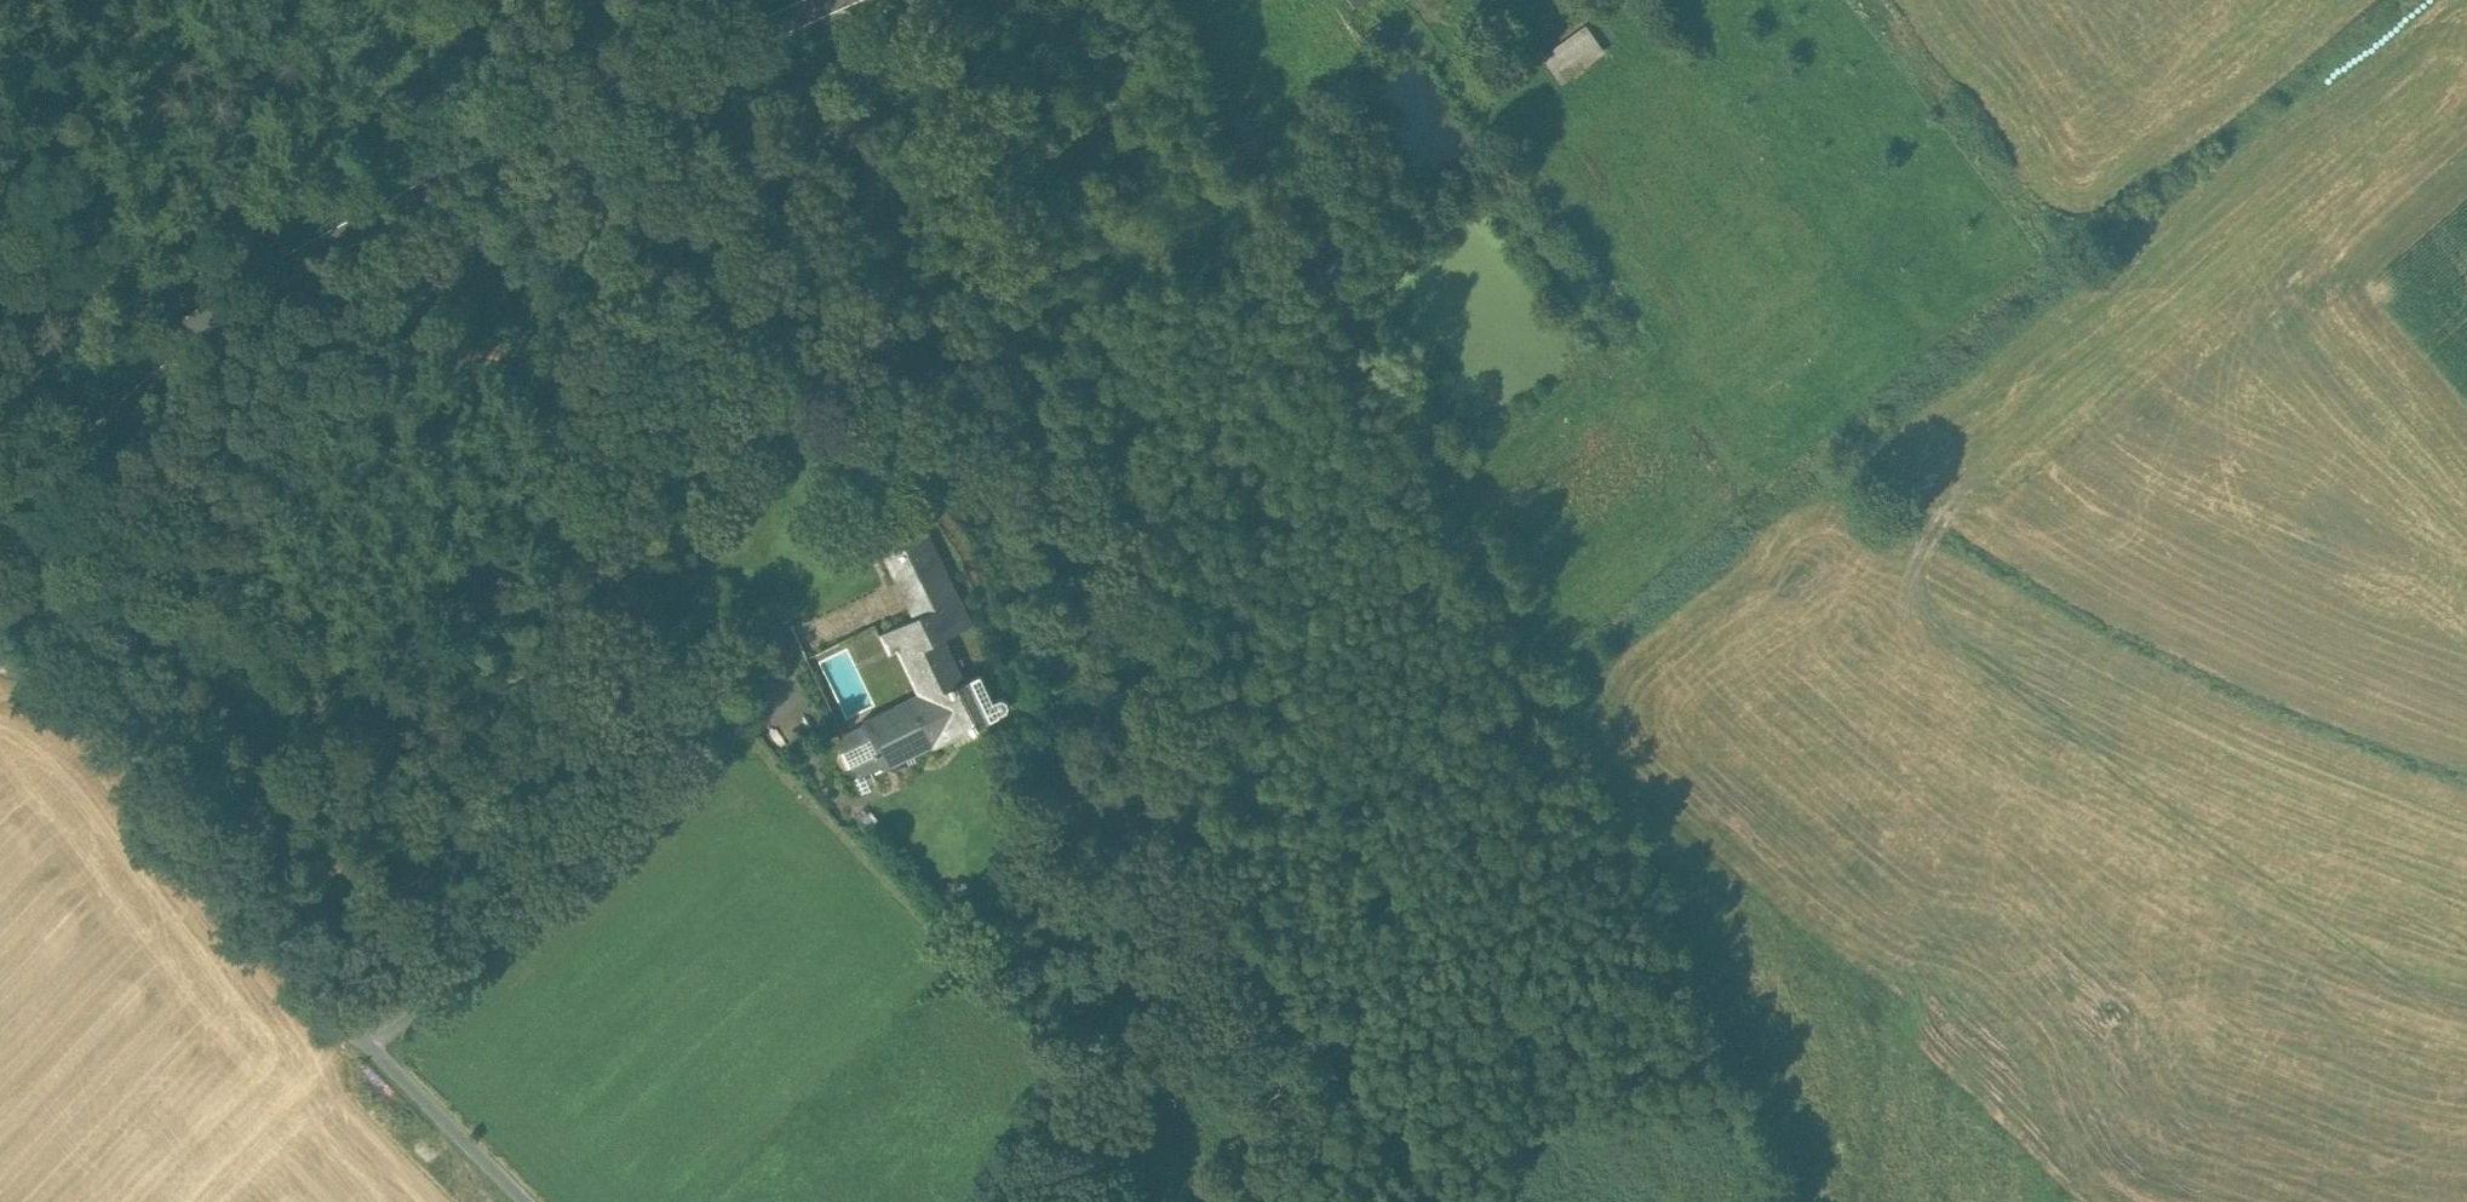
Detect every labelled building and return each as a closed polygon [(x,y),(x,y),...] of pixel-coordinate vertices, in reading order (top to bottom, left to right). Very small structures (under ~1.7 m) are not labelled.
[(1585,27),(1545,56),(1563,81),(1602,52),(1585,27)] [(934,561),(915,522),(875,541),(891,572),(907,564),(929,610),(913,618),(895,627),(929,697),(866,727),(864,723),(839,735),(843,745),(840,746),(841,749),(838,752),(837,757),(838,762),(841,764),(846,766),(849,765),(851,768),(854,767),(859,776),(884,764),(886,768),(930,746),(931,747),(976,725),(975,723),(998,712),(998,711),(1006,708),(1008,703),(1005,697),(1000,695),(992,699),(979,672),(965,679),(944,637),(972,623),(941,558),(934,561)] [(907,564),(891,572),(913,618),(929,610),(907,564)]
